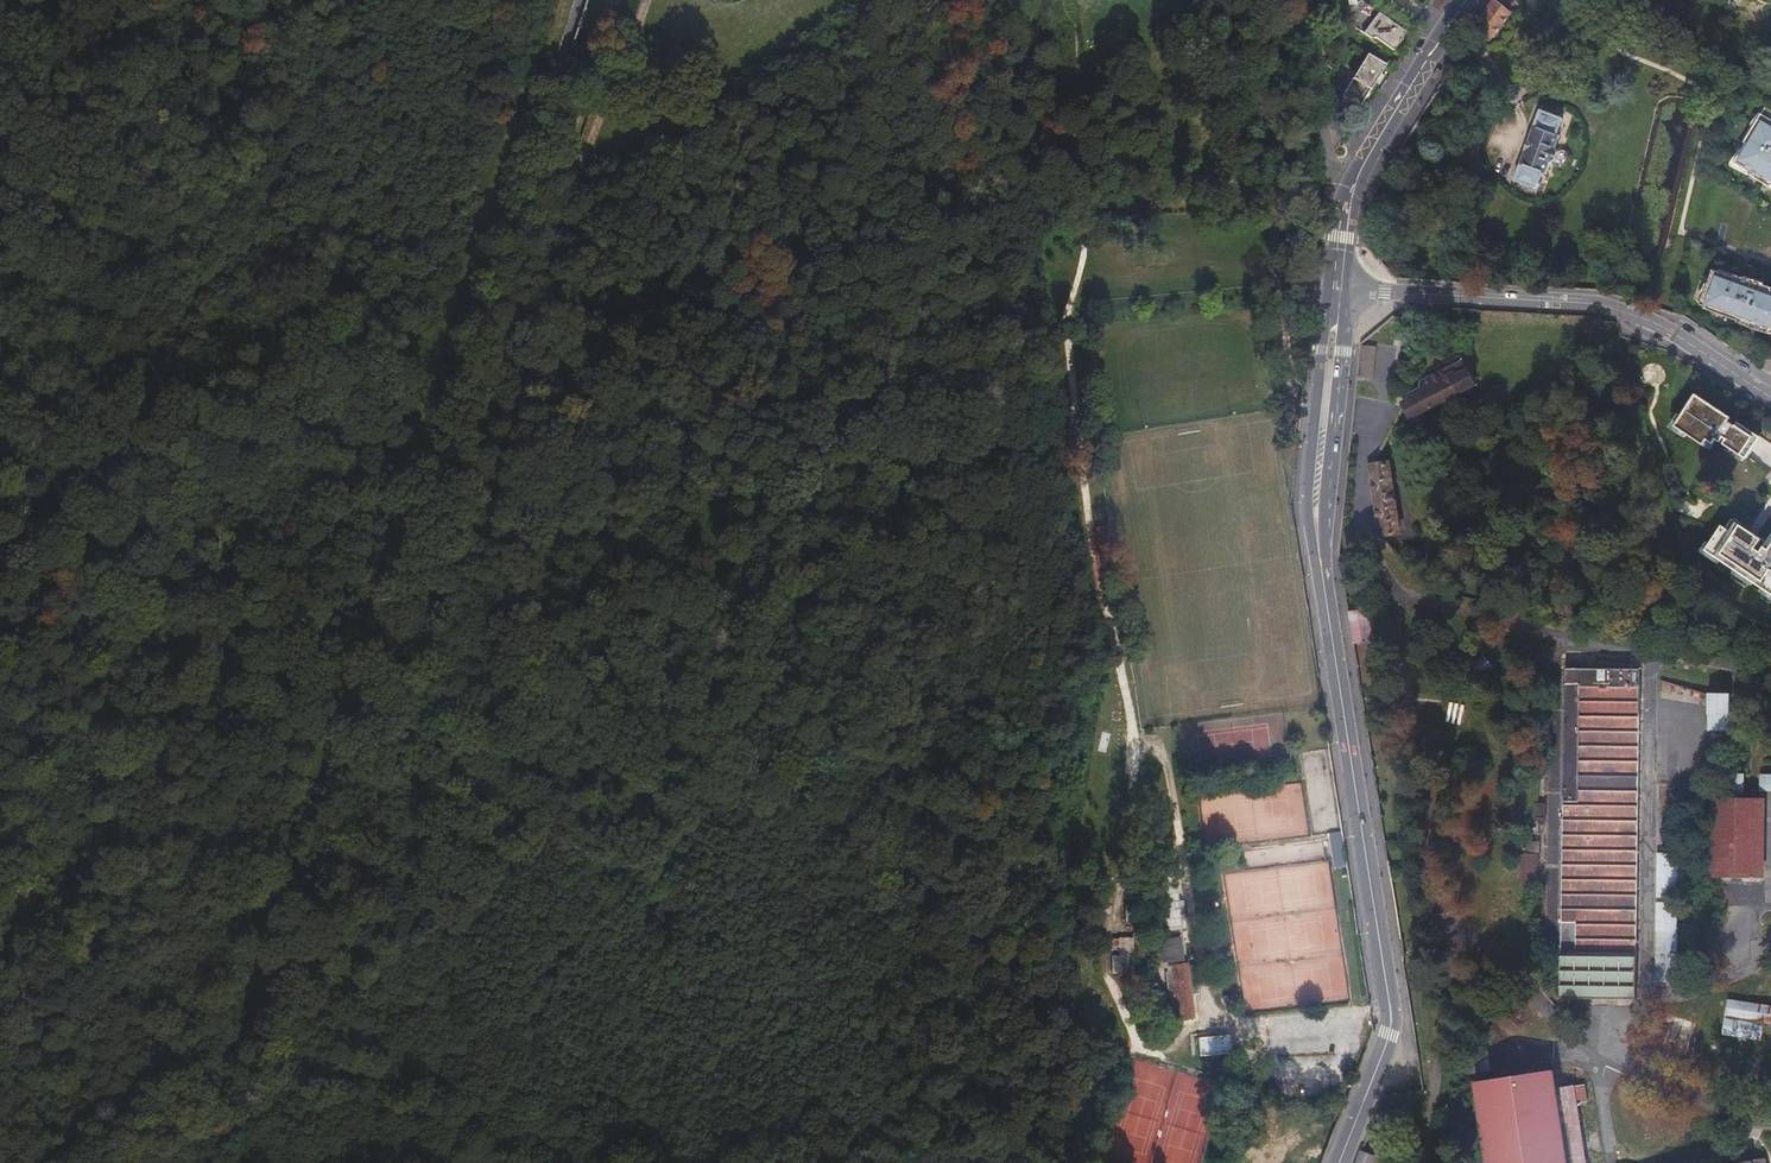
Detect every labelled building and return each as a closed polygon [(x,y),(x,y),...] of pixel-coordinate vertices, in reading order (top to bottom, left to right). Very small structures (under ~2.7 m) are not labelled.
[(1375,34),(1378,37),(1394,51),(1405,33),(1389,18),(1388,19),(1382,15),(1383,14),(1367,0),(1354,16),(1370,30),(1371,29),(1376,33),(1375,34)] [(1479,21),(1477,24),(1492,36),(1509,13),(1494,1),(1479,21)] [(1378,37),(1368,52),(1386,63),(1394,51),(1378,37)] [(1386,63),(1368,52),(1357,70),(1358,71),(1355,76),(1354,75),(1342,95),(1360,105),(1372,87),(1371,86),(1374,81),(1375,81),(1386,63)] [(1766,107),(1756,123),(1754,122),(1744,139),(1746,141),(1745,142),(1746,143),(1743,150),(1740,149),(1730,163),(1730,166),(1731,167),(1751,175),(1752,173),(1770,184),(1770,110),(1766,107)] [(1538,110),(1514,179),(1537,188),(1542,173),(1545,174),(1549,163),(1554,161),(1557,152),(1555,148),(1559,136),(1556,135),(1562,119),(1538,110)] [(1768,289),(1769,287),(1765,285),(1765,284),(1754,280),(1746,277),(1745,278),(1742,277),(1735,275),(1734,277),(1713,270),(1708,284),(1706,283),(1699,302),(1701,303),(1700,305),(1705,307),(1704,309),(1737,321),(1738,319),(1755,325),(1754,328),(1770,334),(1770,291),(1768,289)] [(1376,348),(1364,347),(1361,378),(1373,379),(1376,348)] [(1420,389),(1405,397),(1413,413),(1471,383),(1460,361),(1426,378),(1425,382),(1418,386),(1420,389)] [(1762,438),(1740,423),(1737,426),(1730,422),(1733,418),(1697,395),(1683,416),(1676,427),(1688,434),(1705,446),(1709,440),(1715,444),(1718,440),(1722,443),(1726,438),(1728,440),(1725,444),(1729,447),(1746,458),(1748,459),(1762,438)] [(1676,427),(1683,416),(1680,414),(1670,428),(1686,438),(1688,434),(1676,427)] [(1709,440),(1705,446),(1711,450),(1715,444),(1709,440)] [(1746,458),(1729,447),(1727,450),(1744,461),(1746,458)] [(1390,462),(1369,465),(1378,533),(1400,530),(1390,462)] [(1728,529),(1732,531),(1738,522),(1734,519),(1728,529)] [(1738,522),(1732,531),(1728,529),(1724,526),(1711,544),(1707,551),(1722,561),(1736,570),(1755,582),(1764,588),(1770,593),(1770,540),(1769,543),(1738,522)] [(1722,561),(1707,551),(1711,544),(1708,542),(1701,552),(1720,564),(1722,561)] [(1755,582),(1736,570),(1734,573),(1752,586),(1755,582)] [(1764,588),(1761,592),(1770,598),(1770,593),(1764,588)] [(1638,667),(1563,667),(1560,997),(1635,997),(1638,667)] [(1727,750),(1727,704),(1727,693),(1710,693),(1710,750),(1727,750)] [(1461,725),(1465,705),(1450,702),(1446,722),(1461,725)] [(1727,774),(1744,774),(1744,704),(1727,704),(1727,750),(1727,774)] [(1727,774),(1718,774),(1718,787),(1711,787),(1711,879),(1764,879),(1764,799),(1744,799),(1744,774),(1727,774)] [(1762,776),(1762,792),(1770,792),(1770,776),(1762,776)] [(1534,822),(1544,822),(1545,803),(1535,802),(1534,822)] [(1537,886),(1538,853),(1520,853),(1520,886),(1537,886)] [(1681,873),(1682,854),(1658,853),(1657,963),(1674,963),(1675,873),(1681,873)] [(1176,903),(1162,905),(1165,928),(1179,926),(1176,903)] [(1133,936),(1111,936),(1111,947),(1114,947),(1114,970),(1133,970),(1133,936)] [(1160,937),(1161,960),(1187,960),(1186,936),(1160,937)] [(1177,1019),(1193,1019),(1191,962),(1166,963),(1167,994),(1176,994),(1177,1019)] [(1731,1002),(1726,1033),(1770,1040),(1770,1036),(1770,1009),(1731,1002)] [(1231,1027),(1232,1035),(1198,1036),(1199,1053),(1259,1052),(1259,1026),(1231,1027)] [(1472,1082),(1484,1162),(1585,1162),(1576,1103),(1585,1101),(1583,1084),(1562,1087),(1561,1078),(1554,1079),(1552,1070),(1472,1082)] [(1376,1155),(1360,1149),(1354,1162),(1373,1162),(1376,1155)]
